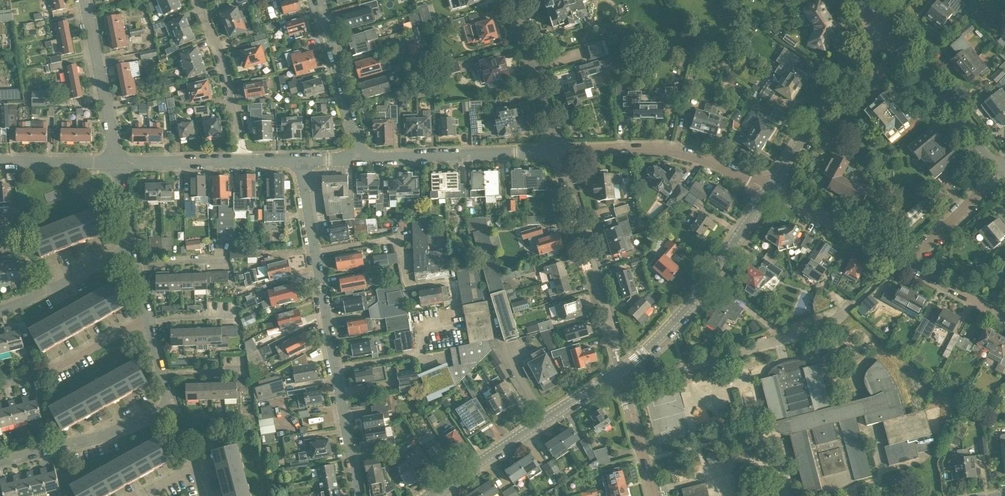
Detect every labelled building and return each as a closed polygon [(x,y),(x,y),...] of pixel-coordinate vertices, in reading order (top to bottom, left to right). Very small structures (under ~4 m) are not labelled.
[(7,10),(0,10),(0,22),(13,21),(10,0),(5,0),(7,10)] [(51,12),(65,9),(64,0),(49,0),(51,12)] [(159,4),(164,16),(181,8),(180,6),(181,5),(179,2),(178,1),(177,0),(167,0),(159,4)] [(276,1),(281,16),(300,10),(300,9),(302,7),(301,4),(299,3),(298,0),(290,0),(287,1),(287,0),(284,0),(281,1),(281,0),(278,0),(276,1)] [(376,0),(360,5),(361,11),(344,15),(347,29),(375,21),(372,9),(378,7),(376,0)] [(459,8),(477,3),(480,4),(483,3),(485,1),(486,0),(457,0),(459,8)] [(544,3),(546,9),(547,9),(550,18),(549,19),(552,28),(559,26),(559,27),(564,26),(564,28),(575,25),(574,22),(579,20),(576,12),(586,9),(584,2),(588,0),(559,0),(559,2),(553,4),(552,1),(544,3)] [(937,29),(941,28),(941,27),(942,27),(952,14),(954,15),(957,11),(959,12),(965,5),(959,0),(952,0),(950,4),(945,0),(941,5),(936,1),(931,8),(930,7),(927,7),(924,10),(925,13),(926,14),(926,15),(935,22),(934,23),(934,26),(937,29)] [(809,20),(813,20),(826,20),(829,17),(823,8),(823,7),(822,4),(820,4),(819,2),(811,7),(810,5),(802,10),(809,20)] [(226,26),(242,19),(238,8),(221,14),(223,20),(222,21),(224,24),(225,24),(226,26)] [(108,17),(111,33),(124,30),(121,14),(108,17)] [(418,14),(409,17),(412,28),(421,25),(418,14)] [(169,36),(171,35),(189,28),(187,22),(188,21),(187,18),(185,17),(185,16),(170,22),(170,23),(166,25),(164,20),(153,25),(155,30),(165,26),(169,36)] [(463,17),(451,21),(453,29),(463,26),(466,25),(463,17)] [(826,20),(813,20),(813,26),(815,26),(815,33),(829,33),(833,35),(834,31),(836,31),(837,31),(838,30),(838,29),(839,28),(839,27),(838,27),(838,26),(837,25),(836,24),(835,24),(834,24),(829,17),(826,20)] [(303,18),(282,24),(285,37),(294,35),(295,40),(303,37),(302,33),(305,32),(305,33),(307,33),(306,29),(307,28),(305,22),(304,23),(303,18)] [(230,37),(247,31),(242,19),(226,26),(226,27),(225,28),(227,31),(228,31),(230,37)] [(466,25),(463,26),(468,44),(479,40),(479,41),(481,41),(481,42),(497,38),(492,20),(485,22),(484,20),(468,25),(466,25)] [(54,23),(58,39),(71,37),(68,21),(54,23)] [(753,21),(749,26),(755,31),(759,26),(753,21)] [(33,22),(26,24),(28,30),(35,29),(33,22)] [(968,23),(958,32),(962,38),(973,29),(972,28),(975,26),(971,22),(969,24),(968,23)] [(423,26),(412,29),(416,42),(427,39),(423,26)] [(129,29),(131,37),(143,34),(141,27),(129,29)] [(348,38),(350,47),(373,39),(379,38),(376,27),(365,30),(366,32),(348,38)] [(189,28),(171,35),(173,40),(170,41),(173,47),(166,51),(168,56),(180,50),(178,46),(180,45),(194,39),(194,38),(194,36),(193,33),(192,33),(189,28)] [(124,30),(111,33),(114,49),(128,47),(124,30)] [(253,36),(255,42),(267,38),(265,32),(253,36)] [(829,33),(815,33),(814,33),(808,45),(816,49),(817,47),(824,51),(825,49),(827,48),(828,46),(828,44),(833,35),(829,33)] [(787,34),(783,39),(792,46),(796,41),(787,34)] [(58,39),(61,55),(74,53),(71,37),(58,39)] [(951,61),(960,72),(978,57),(962,38),(961,37),(950,46),(958,55),(951,61)] [(253,48),(240,52),(242,60),(240,62),(241,65),(244,65),(245,68),(265,61),(262,50),(270,48),(268,39),(252,44),(253,48)] [(373,39),(350,47),(353,56),(370,51),(370,50),(376,49),(373,39)] [(416,42),(410,44),(413,56),(419,54),(417,48),(429,45),(427,39),(416,42)] [(585,46),(589,62),(605,57),(601,41),(585,46)] [(178,61),(180,67),(201,60),(201,59),(202,57),(201,54),(199,54),(197,48),(179,54),(181,59),(178,61)] [(141,53),(143,59),(158,56),(157,50),(141,53)] [(299,51),(285,55),(289,67),(291,66),(315,60),(312,52),(303,54),(303,52),(300,53),(299,51)] [(355,63),(357,71),(384,63),(382,56),(377,58),(377,57),(355,63)] [(451,57),(439,60),(441,66),(453,62),(451,57)] [(978,57),(960,72),(969,83),(979,74),(981,76),(989,70),(978,57)] [(584,91),(594,88),(591,79),(588,80),(587,76),(615,68),(612,58),(599,62),(599,60),(577,67),(582,82),(577,84),(576,82),(568,84),(570,89),(564,90),(568,105),(573,103),(575,108),(582,106),(581,101),(587,99),(584,91)] [(493,60),(475,65),(477,72),(483,70),(487,83),(488,83),(489,87),(492,89),(498,87),(499,85),(498,80),(500,79),(502,80),(505,79),(506,78),(509,77),(503,59),(493,62),(493,60)] [(201,60),(180,67),(182,73),(186,71),(188,78),(205,72),(203,66),(205,64),(203,61),(201,61),(201,60)] [(315,60),(291,66),(292,71),(296,70),(297,76),(309,72),(308,70),(317,68),(315,60)] [(45,72),(63,69),(63,67),(62,61),(51,63),(44,65),(45,72)] [(440,66),(443,76),(461,71),(458,61),(453,62),(441,66),(440,66)] [(990,78),(995,83),(1004,74),(1004,73),(1004,61),(998,67),(999,68),(990,78)] [(117,65),(120,81),(134,78),(131,62),(117,65)] [(384,63),(357,71),(359,79),(381,73),(381,72),(389,70),(387,63),(384,63)] [(789,71),(784,78),(800,89),(800,87),(802,88),(805,84),(804,82),(807,77),(800,72),(793,67),(792,67),(787,64),(784,68),(789,71)] [(63,69),(66,83),(80,81),(76,65),(63,67),(63,69)] [(768,81),(760,95),(770,101),(773,95),(776,90),(792,100),(795,95),(797,96),(800,91),(799,90),(800,89),(784,78),(776,72),(774,75),(773,81),(772,80),(768,81)] [(361,84),(365,99),(393,91),(389,76),(361,84)] [(134,78),(120,81),(123,97),(137,94),(134,78)] [(244,85),(242,86),(243,91),(246,91),(247,98),(270,94),(267,80),(262,81),(261,78),(251,79),(252,83),(244,84),(244,85)] [(288,83),(291,94),(305,90),(307,97),(324,92),(323,90),(324,90),(322,81),(321,82),(320,79),(304,84),(302,78),(288,83)] [(80,81),(66,83),(69,99),(83,97),(80,81)] [(189,89),(178,92),(179,96),(180,96),(212,89),(211,84),(209,84),(208,81),(188,85),(189,89)] [(903,83),(913,95),(916,93),(906,81),(903,83)] [(686,86),(682,104),(688,105),(690,96),(689,96),(691,87),(686,86)] [(878,101),(865,112),(871,119),(871,123),(874,127),(879,128),(888,140),(898,132),(896,130),(903,125),(908,121),(914,116),(916,118),(921,114),(910,100),(905,104),(898,96),(902,92),(898,86),(886,96),(884,94),(877,100),(878,101)] [(665,87),(665,94),(665,105),(678,105),(678,87),(665,87)] [(20,89),(11,89),(11,100),(20,100),(20,89)] [(212,89),(180,96),(182,101),(191,99),(192,103),(212,98),(211,95),(213,94),(212,89)] [(992,119),(996,116),(1004,126),(1004,125),(1004,104),(1003,101),(1004,100),(1004,94),(1001,89),(981,105),(992,119)] [(31,106),(47,106),(47,91),(32,90),(31,106)] [(633,119),(648,119),(647,95),(643,95),(643,90),(623,90),(623,113),(633,113),(633,119)] [(399,95),(399,107),(407,107),(407,93),(399,95)] [(647,95),(648,119),(662,119),(662,105),(665,105),(665,100),(665,94),(659,94),(659,97),(649,97),(649,95),(647,95)] [(165,99),(158,101),(160,113),(167,112),(165,99)] [(698,130),(704,132),(712,105),(706,103),(704,112),(696,110),(694,119),(689,118),(689,121),(687,127),(692,128),(691,129),(692,129),(693,131),(697,132),(698,130)] [(139,115),(147,115),(146,104),(138,105),(139,115)] [(520,104),(493,110),(496,121),(518,117),(523,116),(520,104)] [(712,105),(704,132),(709,134),(710,136),(713,137),(715,135),(716,136),(717,136),(719,128),(726,130),(729,120),(715,116),(717,107),(712,105)] [(203,121),(206,138),(206,137),(207,138),(208,139),(211,139),(213,137),(212,136),(222,135),(219,118),(210,120),(208,112),(210,112),(208,106),(195,106),(196,114),(202,113),(203,121)] [(391,121),(390,106),(377,107),(378,113),(376,113),(377,121),(375,121),(375,131),(377,131),(378,145),(386,145),(386,121),(391,121)] [(396,106),(390,106),(391,121),(386,121),(386,145),(394,144),(393,129),(395,129),(395,120),(397,120),(396,106)] [(468,106),(468,109),(471,132),(478,132),(475,106),(468,106)] [(175,108),(168,109),(170,121),(176,120),(175,108)] [(729,119),(734,121),(742,114),(741,113),(736,109),(730,116),(729,119)] [(423,119),(418,119),(419,137),(428,137),(428,134),(431,134),(431,111),(423,111),(423,119)] [(418,115),(405,115),(405,135),(411,135),(411,138),(419,137),(418,119),(418,115)] [(752,115),(746,123),(753,128),(750,132),(765,142),(770,135),(768,134),(771,129),(771,127),(767,125),(765,125),(758,121),(759,119),(752,115)] [(518,117),(496,121),(499,137),(503,136),(511,135),(511,134),(526,131),(523,116),(518,117)] [(302,117),(292,118),(293,140),(294,139),(296,140),(298,140),(300,139),(302,139),(301,130),(303,130),(302,117)] [(332,117),(323,118),(324,138),(325,138),(326,139),(332,139),(332,137),(334,137),(332,117)] [(254,129),(253,129),(254,134),(255,141),(258,141),(259,142),(264,142),(263,122),(263,118),(254,118),(254,129)] [(293,140),(292,118),(282,118),(282,130),(284,130),(284,140),(286,140),(288,141),(290,141),(291,140),(293,140)] [(324,138),(323,118),(312,119),(314,139),(316,139),(316,140),(323,140),(323,138),(324,138)] [(455,118),(441,119),(441,136),(456,136),(456,125),(459,125),(459,120),(455,120),(455,118)] [(186,138),(195,137),(193,121),(177,124),(179,140),(181,140),(181,142),(187,140),(186,138)] [(271,122),(263,122),(264,142),(268,142),(269,141),(272,141),(272,134),(273,133),(273,128),(272,128),(271,122)] [(16,142),(32,142),(32,129),(26,129),(26,123),(20,123),(20,129),(17,129),(16,142)] [(32,129),(32,142),(47,142),(47,129),(44,129),(44,123),(32,123),(32,129)] [(61,123),(61,142),(76,142),(77,129),(70,129),(70,123),(61,123)] [(77,129),(76,142),(92,142),(92,130),(88,130),(88,123),(83,123),(83,129),(77,129)] [(132,142),(148,142),(148,130),(142,130),(142,123),(136,123),(136,130),(132,130),(132,142)] [(148,130),(148,142),(163,143),(163,130),(160,130),(160,123),(154,123),(154,130),(148,130)] [(932,128),(910,147),(935,177),(957,158),(948,146),(946,148),(940,141),(942,140),(932,128)] [(765,142),(750,132),(747,137),(741,132),(734,142),(741,146),(742,144),(749,149),(750,151),(754,153),(755,153),(759,148),(760,149),(765,142)] [(823,175),(829,178),(830,183),(827,189),(847,200),(851,202),(852,199),(861,204),(869,190),(856,182),(855,185),(841,177),(849,163),(834,154),(823,175)] [(680,173),(680,171),(676,168),(674,169),(672,167),(671,169),(670,169),(669,170),(666,168),(666,169),(666,170),(664,173),(655,166),(654,168),(651,167),(649,167),(646,170),(647,173),(649,175),(648,177),(655,182),(652,186),(660,191),(667,195),(675,184),(676,185),(678,182),(677,182),(682,174),(680,173)] [(526,196),(525,169),(510,170),(510,182),(511,196),(526,196)] [(540,169),(525,169),(526,196),(533,196),(533,191),(546,191),(546,181),(543,181),(543,171),(540,169)] [(500,170),(485,171),(486,196),(502,196),(500,170)] [(460,171),(445,172),(447,198),(467,197),(466,188),(466,184),(461,185),(460,171)] [(471,188),(466,188),(467,197),(486,196),(485,171),(470,171),(471,188)] [(389,190),(384,191),(384,209),(391,209),(391,204),(397,203),(397,199),(396,187),(404,187),(404,174),(403,174),(402,172),(396,172),(397,174),(395,174),(395,178),(391,178),(391,188),(389,188),(389,190)] [(445,172),(430,172),(431,199),(447,198),(445,172)] [(412,174),(404,174),(404,187),(396,187),(397,199),(420,198),(419,177),(413,177),(412,174)] [(597,177),(589,178),(590,188),(594,187),(595,193),(599,193),(600,201),(606,200),(607,204),(614,203),(614,199),(615,199),(613,185),(621,184),(620,174),(612,175),(612,174),(597,176),(597,177)] [(266,200),(274,200),(275,175),(266,175),(266,200)] [(274,200),(274,205),(275,220),(285,220),(284,205),(285,200),(284,175),(275,175),(274,200)] [(323,177),(322,177),(323,191),(323,195),(327,216),(329,215),(330,221),(353,220),(355,220),(355,219),(354,208),(354,191),(354,190),(348,190),(348,176),(339,176),(338,176),(338,175),(324,176),(324,177),(323,177)] [(357,191),(354,191),(354,208),(363,208),(362,201),(369,200),(368,175),(360,175),(360,180),(357,181),(357,191)] [(375,175),(368,175),(369,200),(376,200),(377,211),(384,211),(384,209),(384,191),(379,191),(378,180),(375,180),(375,175)] [(221,176),(213,177),(213,200),(214,200),(214,207),(219,206),(219,218),(217,218),(217,240),(221,240),(221,213),(221,176)] [(221,213),(221,240),(234,240),(233,208),(227,208),(227,206),(229,206),(228,200),(229,200),(229,176),(221,176),(221,213)] [(248,211),(248,176),(240,176),(240,193),(234,193),(235,211),(248,211)] [(256,176),(248,176),(248,211),(252,211),(254,208),(254,206),(255,206),(255,199),(256,199),(256,176)] [(190,177),(191,193),(184,193),(185,211),(196,211),(196,203),(208,203),(208,198),(206,198),(205,177),(190,177)] [(0,185),(0,209),(1,209),(2,215),(10,214),(7,184),(0,185)] [(174,184),(161,185),(161,201),(174,200),(174,184)] [(709,184),(706,188),(733,206),(737,200),(734,199),(735,197),(718,185),(717,187),(714,184),(713,187),(709,184)] [(161,185),(146,185),(147,201),(161,201),(161,185)] [(687,191),(680,186),(671,199),(673,201),(687,191)] [(706,188),(698,199),(702,201),(703,200),(706,202),(709,199),(726,212),(727,210),(729,212),(733,206),(706,188)] [(59,189),(44,192),(45,200),(61,197),(59,189)] [(941,191),(925,204),(930,210),(948,194),(941,191)] [(693,206),(698,199),(689,193),(684,200),(693,206)] [(506,202),(506,211),(515,211),(514,201),(506,202)] [(614,209),(616,217),(630,213),(628,205),(614,209)] [(263,219),(263,218),(262,212),(262,209),(254,210),(255,220),(263,219)] [(32,234),(41,258),(102,234),(93,210),(32,234)] [(697,219),(691,229),(702,236),(707,228),(708,229),(709,228),(712,230),(716,225),(701,214),(700,214),(694,210),(691,215),(697,219)] [(527,217),(527,225),(541,225),(540,216),(527,217)] [(491,294),(505,341),(519,337),(508,300),(506,294),(504,286),(487,229),(486,217),(467,218),(469,234),(473,233),(491,294)] [(348,224),(329,227),(330,235),(356,231),(356,233),(369,232),(368,225),(362,226),(362,219),(355,219),(355,220),(353,220),(353,223),(348,224)] [(980,231),(994,248),(999,243),(998,242),(1004,236),(1004,228),(997,219),(987,228),(985,226),(980,231)] [(429,272),(428,251),(427,222),(420,222),(413,222),(415,273),(429,272)] [(788,226),(781,228),(787,249),(794,247),(793,243),(801,229),(790,224),(788,226)] [(604,231),(608,243),(624,239),(620,226),(604,231)] [(542,234),(543,233),(541,227),(521,233),(523,239),(528,238),(530,244),(536,242),(540,255),(547,253),(549,256),(559,253),(558,250),(563,248),(559,234),(544,239),(542,234)] [(643,232),(647,236),(655,229),(654,228),(643,232)] [(647,237),(653,243),(662,233),(656,228),(655,229),(647,236),(647,237)] [(787,249),(781,228),(774,230),(772,228),(765,238),(778,247),(779,251),(787,249)] [(356,231),(330,235),(332,243),(351,240),(350,236),(356,235),(357,238),(370,236),(369,232),(356,233),(356,231)] [(800,246),(806,249),(813,236),(807,233),(800,246)] [(149,238),(149,246),(162,246),(162,238),(149,238)] [(186,241),(187,251),(201,249),(200,239),(186,241)] [(624,239),(608,243),(612,256),(628,251),(624,239)] [(669,249),(669,250),(653,267),(660,273),(669,281),(680,269),(669,259),(679,248),(670,240),(665,245),(669,249)] [(803,272),(805,273),(803,275),(809,279),(810,277),(817,282),(825,270),(818,265),(830,247),(820,241),(807,259),(811,261),(803,272)] [(234,251),(231,251),(231,258),(241,258),(241,246),(237,243),(234,246),(234,251)] [(162,246),(149,246),(150,254),(162,254),(162,253),(162,246)] [(448,250),(428,251),(429,272),(449,270),(448,250)] [(336,256),(337,263),(336,264),(336,268),(338,269),(339,270),(360,266),(359,260),(360,260),(359,254),(354,254),(354,253),(336,256)] [(14,254),(5,256),(5,260),(7,266),(10,283),(25,280),(25,278),(21,257),(22,263),(17,264),(15,258),(14,254)] [(387,255),(373,257),(375,267),(389,264),(387,255)] [(251,272),(252,277),(289,268),(287,260),(280,262),(279,258),(274,259),(274,256),(270,257),(270,256),(267,257),(268,258),(264,259),(266,266),(257,268),(251,270),(251,272)] [(630,261),(632,267),(642,263),(640,257),(630,261)] [(831,284),(836,287),(842,276),(855,283),(857,279),(865,264),(853,258),(844,272),(839,270),(831,284)] [(747,265),(738,277),(748,284),(744,290),(755,297),(778,278),(784,281),(788,275),(765,259),(760,266),(757,271),(747,265)] [(10,283),(7,266),(2,267),(0,261),(0,285),(10,283)] [(548,282),(550,282),(566,276),(566,275),(567,274),(566,271),(565,270),(562,263),(544,268),(548,282)] [(476,265),(456,268),(457,269),(458,276),(463,305),(483,302),(476,265)] [(502,275),(503,281),(535,272),(534,266),(502,275)] [(252,277),(251,272),(245,274),(246,279),(244,281),(246,287),(254,285),(253,283),(259,281),(265,280),(265,282),(270,280),(270,281),(291,275),(289,268),(252,277)] [(416,282),(430,280),(458,276),(457,269),(449,270),(429,272),(415,273),(416,282)] [(625,298),(630,297),(637,294),(630,271),(618,274),(620,280),(619,280),(625,298)] [(195,274),(182,275),(183,291),(195,290),(195,274)] [(207,274),(195,274),(195,290),(207,290),(207,283),(207,274)] [(170,291),(169,275),(156,276),(157,292),(170,291)] [(182,275),(169,275),(170,291),(183,291),(182,275)] [(363,281),(362,275),(358,275),(340,278),(341,285),(340,286),(340,290),(342,291),(343,292),(360,289),(360,288),(364,288),(363,281)] [(566,276),(550,282),(552,290),(548,291),(550,297),(558,295),(571,291),(566,276)] [(29,330),(42,352),(128,304),(115,282),(29,330)] [(293,284),(268,291),(270,300),(278,298),(278,297),(295,292),(293,284)] [(510,284),(504,286),(506,294),(513,292),(510,284)] [(369,309),(368,310),(371,318),(380,321),(386,320),(388,332),(394,331),(409,329),(402,285),(380,289),(382,300),(378,303),(369,309)] [(419,290),(422,306),(443,302),(444,301),(449,300),(447,286),(441,287),(419,290)] [(893,301),(905,308),(914,293),(901,286),(896,295),(892,293),(889,298),(893,301)] [(270,300),(261,302),(263,309),(272,306),(272,307),(298,301),(295,292),(278,297),(278,298),(270,300)] [(813,303),(814,314),(828,308),(829,301),(816,293),(813,303)] [(914,293),(905,308),(914,313),(912,316),(919,320),(922,316),(919,314),(926,300),(914,293)] [(637,294),(630,297),(631,298),(628,301),(630,303),(629,303),(633,307),(629,311),(642,324),(650,315),(646,312),(651,307),(642,298),(641,299),(637,295),(637,294)] [(725,297),(707,324),(715,329),(717,326),(721,328),(729,317),(735,321),(743,309),(734,303),(737,299),(730,294),(727,298),(725,297)] [(861,303),(869,312),(878,303),(870,295),(861,303)] [(345,306),(343,308),(344,311),(346,312),(346,314),(364,311),(364,310),(368,310),(369,309),(378,303),(377,297),(373,297),(370,301),(367,301),(366,297),(362,297),(344,300),(345,306)] [(244,303),(247,309),(258,304),(255,298),(244,303)] [(580,308),(581,308),(579,299),(555,306),(560,322),(582,315),(580,308)] [(511,304),(514,313),(529,308),(527,300),(511,304)] [(483,302),(463,305),(466,321),(478,319),(490,317),(489,312),(490,312),(488,302),(485,303),(485,302),(483,302)] [(276,322),(266,324),(268,330),(274,329),(272,324),(301,317),(299,309),(276,315),(277,320),(275,320),(276,322)] [(929,321),(922,334),(929,338),(933,330),(944,328),(952,332),(959,318),(944,309),(943,311),(938,309),(934,316),(932,315),(929,321)] [(253,314),(241,319),(245,326),(256,322),(253,314)] [(303,325),(301,317),(272,324),(274,329),(279,327),(280,330),(303,325)] [(478,319),(466,321),(470,343),(487,340),(494,339),(490,317),(478,319)] [(347,329),(348,333),(350,334),(350,335),(368,332),(372,331),(371,324),(372,324),(371,318),(365,319),(365,318),(348,321),(349,328),(347,329)] [(916,331),(922,334),(929,321),(923,318),(916,331)] [(550,320),(526,327),(528,334),(539,331),(540,332),(551,329),(553,328),(550,320)] [(754,321),(748,325),(754,332),(760,328),(754,321)] [(5,328),(6,334),(11,351),(24,347),(21,334),(28,333),(26,323),(19,324),(5,328)] [(565,330),(568,341),(588,335),(588,334),(593,333),(590,324),(586,326),(585,325),(574,328),(565,330)] [(172,346),(185,346),(184,330),(179,330),(179,328),(172,328),(172,330),(171,330),(172,346)] [(229,337),(227,337),(222,338),(221,328),(209,329),(210,345),(215,345),(215,348),(229,347),(229,337)] [(983,347),(990,351),(998,335),(985,328),(977,344),(971,341),(971,340),(964,337),(964,338),(959,336),(955,345),(959,347),(965,351),(969,344),(973,347),(971,350),(978,354),(983,347)] [(185,346),(197,345),(196,329),(184,330),(185,346)] [(197,345),(210,345),(209,329),(196,329),(197,345)] [(409,329),(394,331),(396,339),(400,338),(403,352),(414,350),(409,329)] [(551,329),(540,332),(550,352),(557,350),(551,329)] [(276,347),(280,353),(308,339),(304,333),(276,347)] [(948,359),(955,345),(959,336),(960,336),(954,333),(942,356),(948,359)] [(11,351),(6,334),(0,335),(0,353),(11,351)] [(1003,357),(1004,354),(1004,339),(998,335),(990,351),(987,356),(1004,366),(1004,358),(1003,357)] [(308,339),(280,353),(283,360),(311,346),(308,339)] [(496,339),(489,341),(491,350),(499,347),(496,339)] [(351,350),(352,356),(354,356),(354,357),(371,354),(378,353),(376,346),(374,346),(373,340),(369,341),(369,340),(352,343),(353,350),(351,350)] [(449,367),(448,368),(456,387),(462,380),(467,376),(492,351),(487,340),(470,344),(450,348),(454,367),(449,367)] [(556,350),(550,352),(553,359),(561,356),(565,368),(575,365),(577,369),(586,367),(585,364),(596,361),(593,348),(581,351),(579,344),(556,350)] [(841,350),(840,351),(842,354),(844,353),(845,352),(846,351),(849,350),(851,349),(848,345),(847,346),(846,347),(844,349),(843,349),(841,350)] [(257,350),(247,355),(249,368),(263,362),(267,360),(261,348),(257,350)] [(524,368),(530,379),(536,376),(538,379),(540,383),(545,391),(561,383),(556,374),(554,369),(549,359),(548,360),(543,350),(533,355),(536,361),(524,368)] [(305,354),(292,361),(296,383),(318,379),(315,364),(307,365),(305,354)] [(34,358),(27,360),(29,367),(36,365),(34,358)] [(855,405),(853,405),(856,417),(864,415),(867,426),(883,422),(889,445),(884,447),(889,466),(918,458),(917,453),(929,450),(927,444),(933,443),(925,410),(905,415),(901,400),(898,390),(896,386),(891,376),(883,365),(877,359),(876,360),(877,361),(868,371),(866,372),(865,375),(864,377),(864,380),(864,383),(865,386),(869,393),(873,398),(872,399),(872,400),(855,405)] [(50,408),(62,430),(148,383),(136,361),(50,408)] [(789,434),(805,494),(828,488),(828,490),(833,489),(832,487),(871,477),(856,417),(853,405),(834,411),(833,409),(831,409),(830,409),(818,364),(812,366),(811,365),(808,363),(807,362),(803,361),(802,361),(776,367),(773,368),(772,369),(771,370),(769,372),(768,374),(768,376),(768,377),(760,379),(761,380),(773,424),(772,424),(772,425),(779,423),(780,424),(781,424),(783,425),(783,426),(784,430),(787,429),(789,431),(790,433),(789,434)] [(263,362),(249,368),(252,384),(258,380),(269,374),(263,362)] [(501,364),(495,368),(503,379),(508,376),(501,364)] [(357,385),(367,384),(367,386),(374,385),(373,383),(387,380),(384,366),(355,372),(357,385)] [(448,368),(422,378),(430,398),(456,387),(448,368)] [(260,386),(255,387),(258,400),(285,392),(282,380),(280,380),(277,369),(269,374),(258,380),(260,386)] [(400,392),(421,388),(417,370),(397,373),(400,392)] [(467,376),(462,380),(474,400),(465,406),(481,431),(493,424),(477,398),(479,397),(467,376)] [(487,376),(482,379),(493,396),(486,400),(490,407),(496,416),(507,409),(492,383),(491,381),(487,376)] [(498,376),(491,381),(492,383),(507,409),(511,407),(512,408),(516,405),(515,404),(517,403),(510,393),(503,382),(502,383),(498,376)] [(224,383),(211,384),(212,400),(224,399),(224,383)] [(237,383),(224,383),(224,399),(237,399),(237,392),(237,383)] [(200,400),(199,384),(186,384),(187,401),(200,400)] [(211,384),(199,384),(200,400),(212,400),(211,384)] [(305,388),(287,392),(288,396),(298,394),(300,408),(307,407),(307,406),(322,403),(322,400),(323,400),(323,397),(321,397),(320,390),(306,392),(305,388)] [(22,398),(23,404),(28,421),(42,418),(36,395),(37,401),(30,403),(28,397),(22,398)] [(372,416),(363,417),(365,430),(385,427),(384,419),(389,418),(388,411),(392,410),(389,396),(373,399),(376,412),(372,413),(372,416)] [(441,401),(447,410),(452,407),(445,396),(441,401)] [(8,402),(10,408),(14,425),(28,421),(23,404),(16,406),(15,400),(8,402)] [(1,428),(14,425),(10,408),(3,409),(1,403),(0,404),(0,425),(1,428)] [(481,431),(465,406),(453,413),(469,439),(481,431)] [(302,416),(311,415),(310,407),(301,408),(302,416)] [(601,410),(591,417),(595,423),(593,425),(597,431),(603,427),(605,429),(610,425),(609,423),(610,422),(604,414),(606,413),(604,409),(602,410),(601,410)] [(259,420),(261,435),(277,432),(274,417),(259,420)] [(955,436),(962,439),(967,428),(961,425),(955,436)] [(385,427),(365,430),(367,442),(380,440),(382,447),(396,444),(394,436),(387,438),(385,427)] [(449,444),(454,452),(459,449),(461,449),(464,448),(464,445),(465,444),(458,434),(453,427),(443,433),(445,437),(445,438),(449,444)] [(571,429),(559,437),(566,448),(579,440),(571,429)] [(418,441),(421,445),(430,439),(427,434),(418,441)] [(952,435),(949,441),(958,445),(960,439),(952,435)] [(566,448),(559,437),(546,445),(556,460),(569,452),(566,448)] [(76,495),(105,495),(169,461),(156,438),(71,486),(76,495)] [(304,440),(306,451),(330,447),(329,439),(318,441),(318,438),(304,440)] [(580,442),(594,462),(598,459),(594,452),(585,439),(580,442)] [(979,440),(981,455),(987,455),(985,439),(979,440)] [(753,445),(755,451),(763,449),(761,443),(753,445)] [(431,449),(427,451),(433,461),(436,460),(440,465),(446,461),(444,458),(447,457),(441,447),(438,444),(434,446),(433,444),(429,447),(431,449)] [(224,495),(251,495),(237,445),(213,451),(224,495)] [(417,455),(407,461),(417,479),(419,478),(420,479),(421,479),(423,478),(424,478),(425,477),(426,476),(426,475),(427,474),(428,473),(422,462),(427,459),(419,446),(413,449),(417,455)] [(300,461),(290,463),(291,468),(309,465),(308,460),(332,456),(330,447),(306,451),(298,453),(300,461)] [(594,452),(598,459),(601,467),(611,464),(607,448),(594,452)] [(963,454),(962,449),(957,450),(958,459),(954,459),(955,471),(952,471),(953,480),(967,478),(964,464),(963,465),(961,454),(963,454)] [(968,449),(962,449),(963,454),(961,454),(963,465),(964,464),(967,478),(968,478),(969,479),(973,478),(974,477),(976,477),(975,476),(979,475),(980,473),(980,470),(978,469),(975,469),(974,464),(973,456),(969,457),(968,449)] [(717,450),(708,452),(710,463),(720,461),(717,450)] [(519,463),(526,474),(529,480),(542,471),(531,455),(519,463)] [(395,489),(388,477),(387,472),(385,470),(385,468),(380,462),(379,458),(365,460),(365,461),(363,461),(364,467),(366,467),(367,473),(367,474),(370,490),(369,491),(370,495),(387,495),(386,494),(395,489)] [(268,459),(260,460),(262,473),(269,471),(268,459)] [(598,459),(594,462),(585,467),(588,477),(603,473),(601,467),(598,459)] [(553,460),(548,464),(554,473),(559,470),(553,460)] [(417,479),(407,461),(397,468),(393,462),(387,465),(395,478),(400,475),(407,486),(408,485),(410,485),(411,485),(413,484),(414,484),(414,483),(415,482),(416,481),(416,480),(417,479)] [(526,474),(519,463),(506,472),(513,483),(526,474)] [(554,473),(548,464),(543,467),(549,476),(554,473)] [(313,478),(314,481),(336,477),(333,465),(316,468),(318,477),(313,478)] [(40,469),(42,475),(46,492),(60,489),(54,466),(56,472),(48,474),(47,468),(40,469)] [(601,478),(604,490),(625,484),(622,473),(617,474),(616,470),(605,472),(606,477),(601,478)] [(28,479),(32,495),(47,495),(46,492),(42,475),(34,477),(33,471),(27,473),(28,479)] [(18,495),(32,495),(28,479),(21,481),(19,475),(13,476),(15,482),(18,495)] [(319,483),(321,492),(338,489),(336,477),(314,481),(314,484),(319,483)] [(15,482),(7,484),(6,478),(0,480),(0,482),(4,495),(18,495),(15,482)] [(478,490),(483,495),(494,495),(499,493),(491,481),(478,490)] [(709,481),(684,488),(686,495),(712,495),(709,481)] [(604,490),(606,495),(628,495),(625,484),(604,490)] [(507,489),(511,495),(518,495),(511,486),(507,489)]
